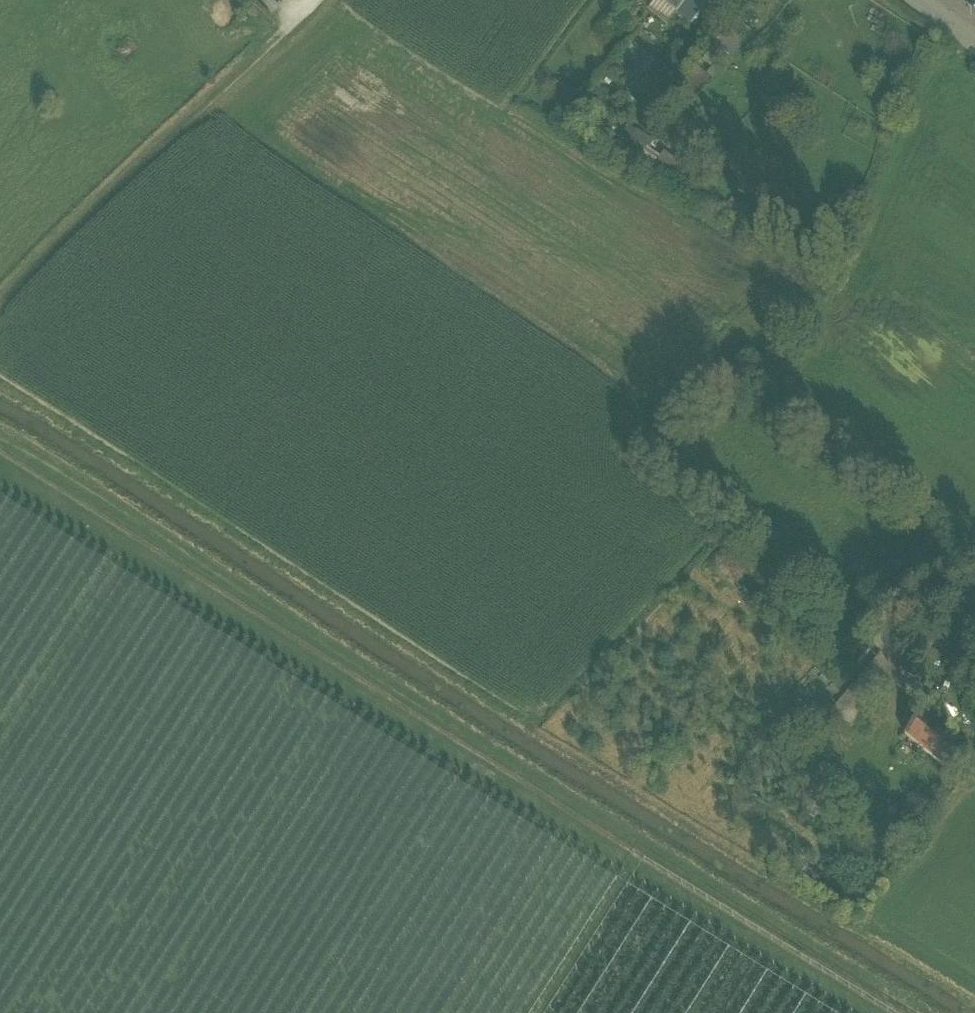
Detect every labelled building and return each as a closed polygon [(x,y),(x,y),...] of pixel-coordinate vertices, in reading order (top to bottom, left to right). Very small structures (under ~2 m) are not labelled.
[(713,0),(669,0),(680,9),(677,13),(693,25),(713,0)] [(951,760),(969,737),(922,702),(905,725),(951,760)]
